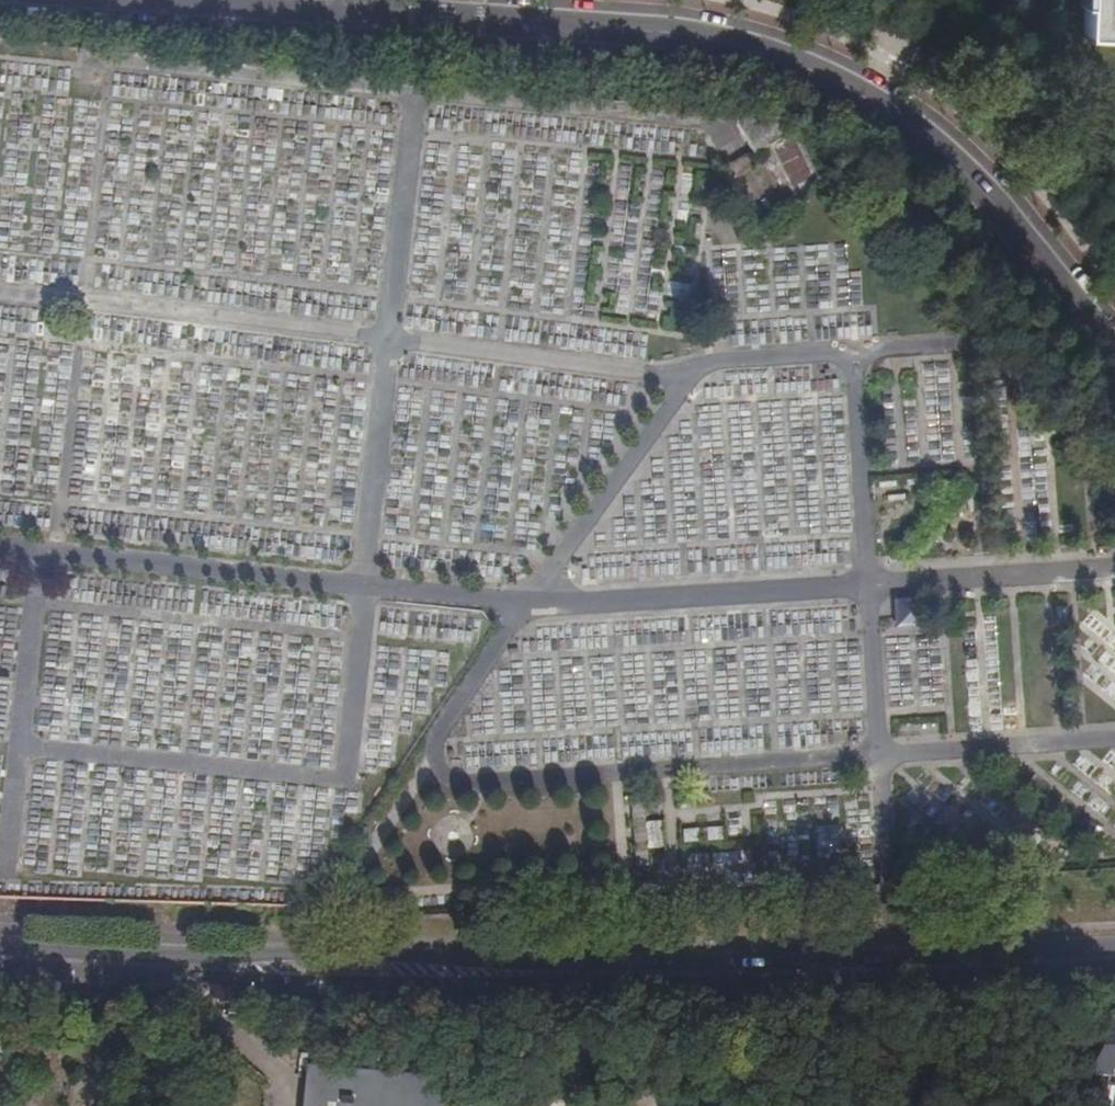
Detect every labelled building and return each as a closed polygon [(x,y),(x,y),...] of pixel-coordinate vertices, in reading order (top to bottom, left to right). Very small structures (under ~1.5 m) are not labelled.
[(1114,37),(1114,0),(1085,0),(1083,36),(1114,37)] [(751,153),(793,131),(787,120),(727,113),(751,153)] [(632,845),(661,843),(659,819),(630,821),(632,845)] [(302,1105),(437,1105),(439,1074),(306,1064),(302,1105)]
